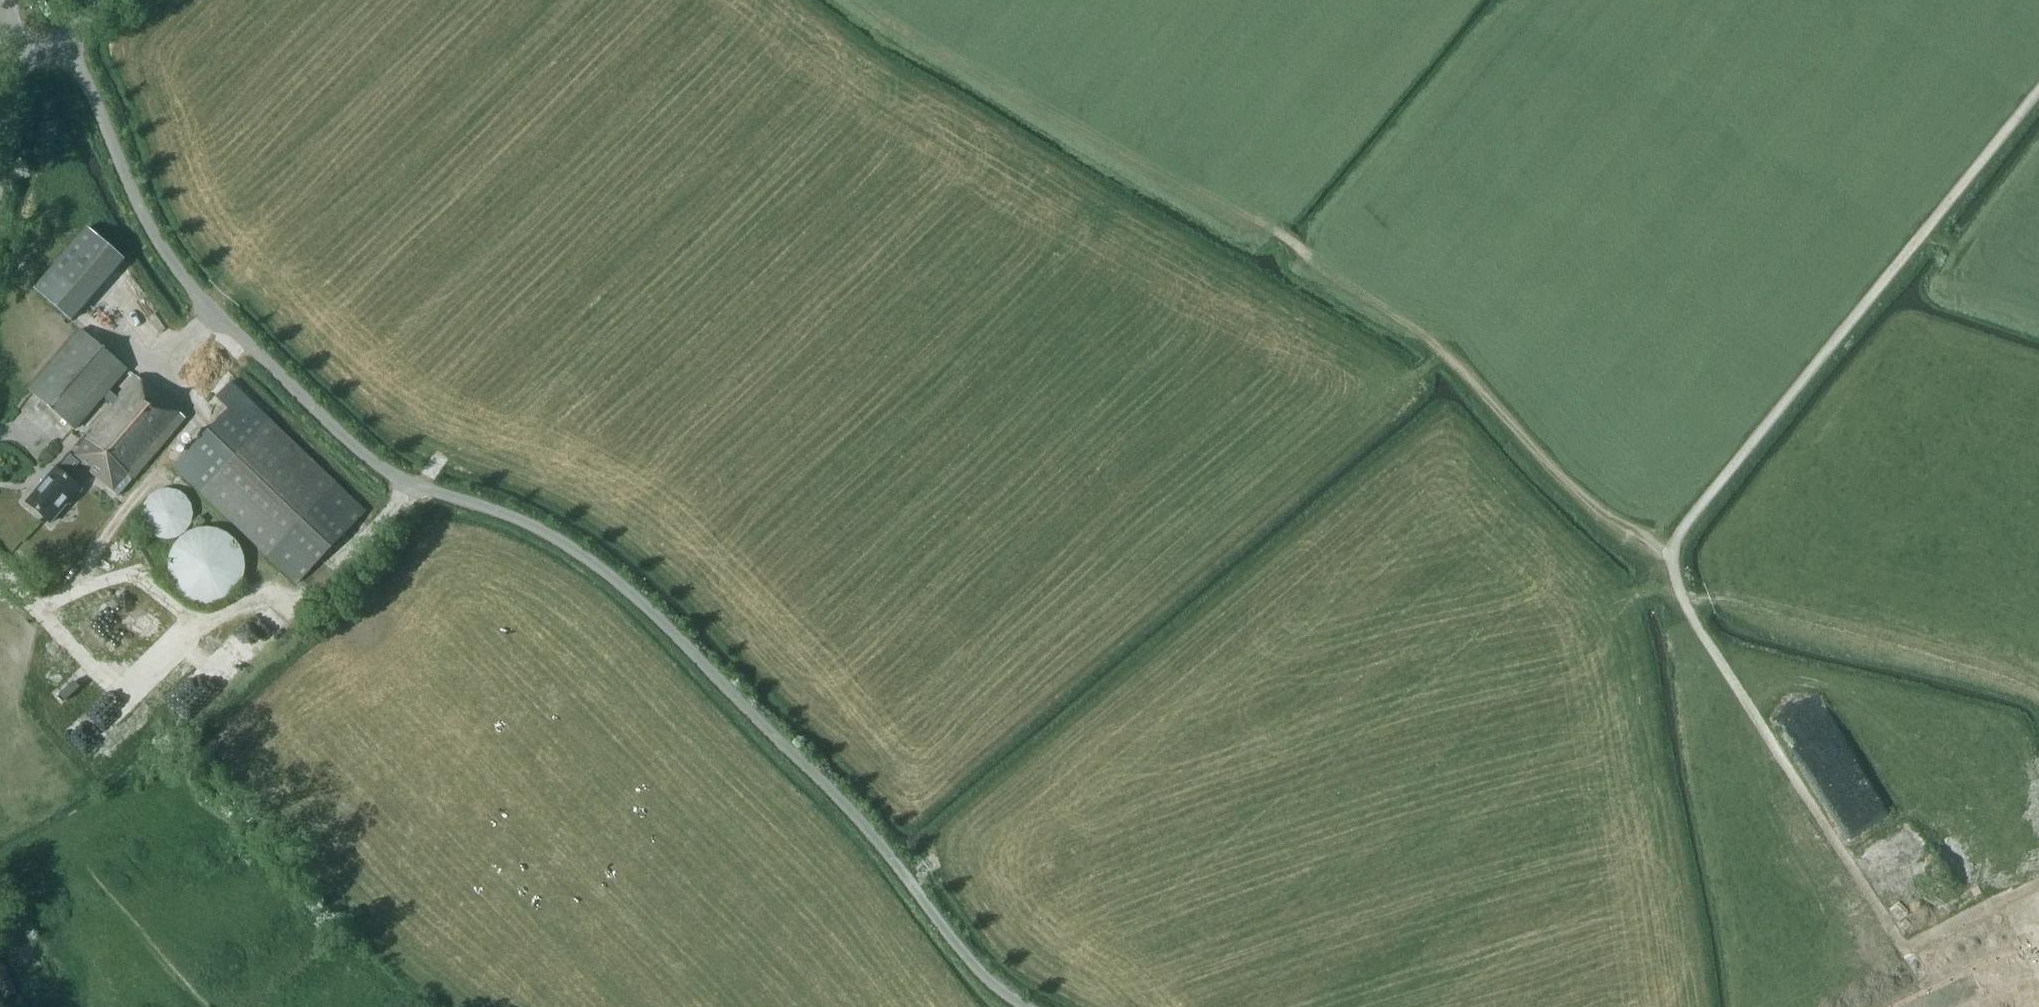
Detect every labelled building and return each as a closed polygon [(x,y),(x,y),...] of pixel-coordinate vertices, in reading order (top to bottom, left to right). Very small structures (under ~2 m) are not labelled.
[(34,288),(71,319),(123,258),(86,227),(34,288)] [(117,396),(109,390),(128,368),(81,328),(29,390),(75,429),(103,397),(113,405),(84,439),(82,437),(68,453),(69,454),(58,467),(57,466),(55,469),(50,467),(41,477),(43,481),(26,502),(51,524),(69,504),(70,505),(84,490),(68,476),(80,463),(118,496),(185,417),(136,375),(117,396)] [(216,397),(228,409),(174,467),(297,584),(366,510),(231,382),(216,397)] [(198,529),(205,522),(199,515),(192,522),(198,529)] [(5,999),(17,992),(0,960),(0,990),(5,999)]
